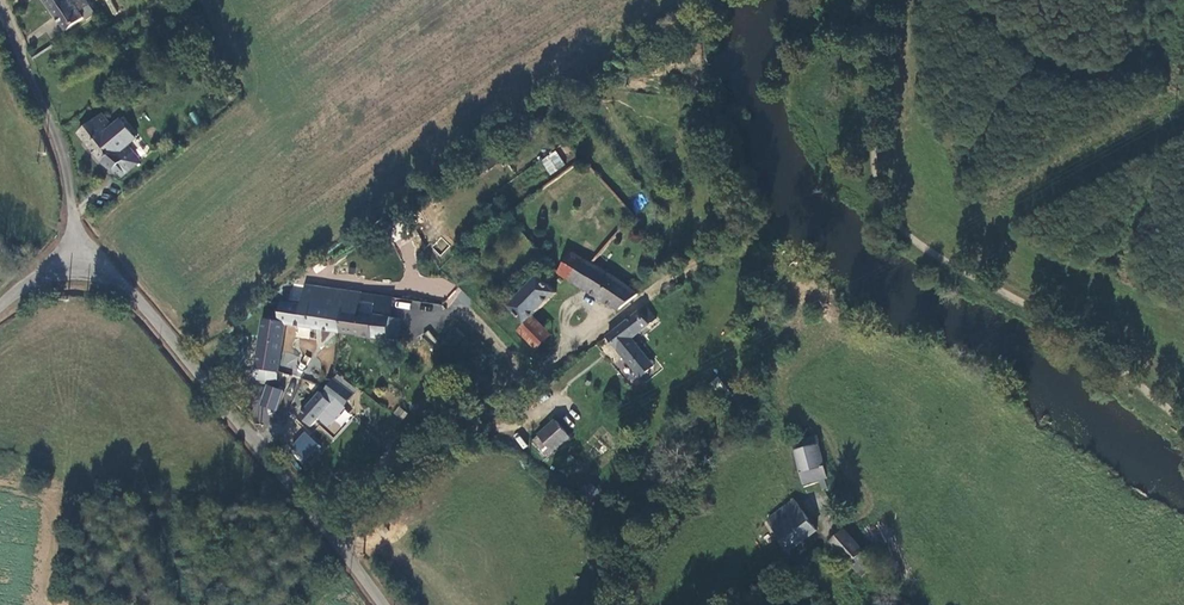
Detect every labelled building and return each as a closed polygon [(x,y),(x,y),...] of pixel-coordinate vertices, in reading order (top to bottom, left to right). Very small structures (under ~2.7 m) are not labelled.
[(67,29),(86,18),(89,21),(99,16),(89,0),(50,0),(67,29)] [(138,90),(118,100),(121,107),(141,97),(138,90)] [(97,160),(122,180),(144,162),(131,147),(139,139),(121,119),(113,125),(103,114),(78,135),(97,160)] [(554,149),(540,161),(551,175),(566,164),(554,149)] [(434,246),(441,252),(448,244),(441,238),(434,246)] [(15,243),(11,242),(7,244),(5,248),(6,252),(10,255),(14,254),(17,251),(17,247),(15,243)] [(559,275),(618,310),(639,294),(617,274),(593,261),(571,251),(559,275)] [(558,291),(541,273),(509,304),(525,321),(533,314),(558,291)] [(288,325),(399,342),(403,317),(392,315),(361,311),(363,292),(305,284),(302,303),(281,300),(279,317),(284,320),(288,325)] [(378,294),(363,292),(361,311),(392,315),(395,296),(387,295),(387,291),(379,290),(378,294)] [(608,336),(628,363),(642,352),(632,338),(650,325),(641,312),(608,336)] [(551,335),(533,314),(525,321),(517,328),(536,349),(551,335)] [(278,387),(288,325),(284,320),(279,317),(262,315),(250,382),(278,387)] [(297,337),(310,338),(310,329),(298,328),(297,337)] [(443,345),(430,330),(422,337),(435,352),(443,345)] [(654,367),(642,352),(628,363),(640,378),(654,367)] [(316,371),(312,372),(311,376),(313,379),(316,381),(320,379),(321,376),(319,372),(316,371)] [(319,394),(297,416),(309,427),(317,419),(326,428),(344,410),(343,409),(353,397),(333,381),(323,393),(325,394),(322,397),(319,394)] [(282,391),(265,386),(260,405),(277,410),(282,391)] [(403,419),(407,412),(398,406),(393,414),(403,419)] [(573,437),(556,417),(538,434),(555,453),(573,437)] [(304,465),(322,449),(305,431),(287,448),(304,465)] [(803,485),(828,478),(818,434),(793,441),(803,485)] [(817,530),(793,498),(765,520),(789,552),(817,530)] [(831,539),(853,561),(865,549),(843,527),(831,539)]
